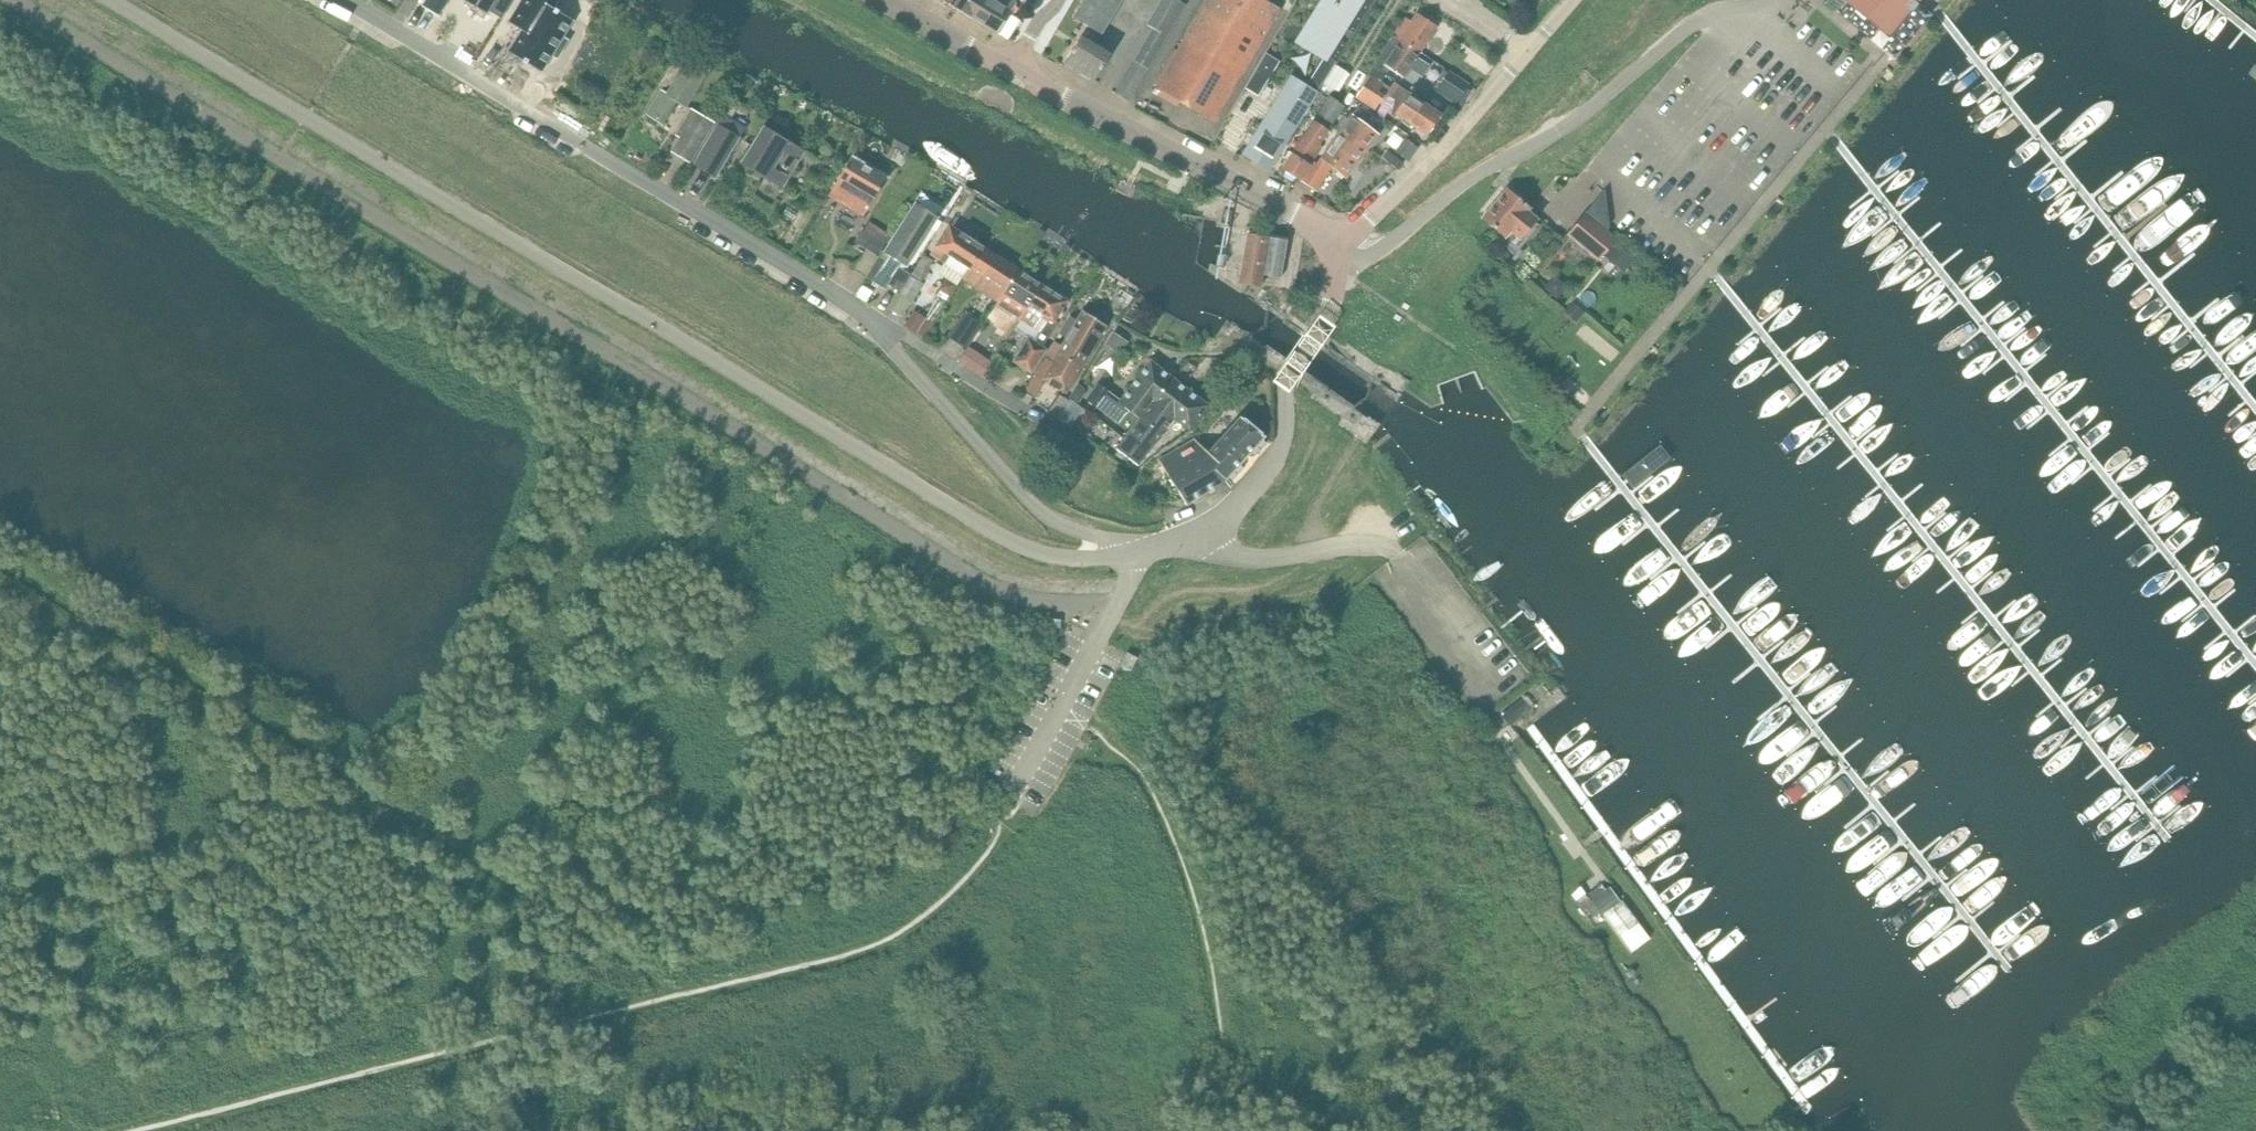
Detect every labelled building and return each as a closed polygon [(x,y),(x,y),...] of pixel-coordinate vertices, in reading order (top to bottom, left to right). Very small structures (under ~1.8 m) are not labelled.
[(421,6),(438,16),(448,0),(425,0),(421,6)] [(488,14),(489,12),(496,0),(466,0),(466,1),(488,14)] [(489,12),(501,19),(513,0),(496,0),(489,12)] [(509,23),(510,24),(513,19),(522,24),(519,29),(522,30),(509,52),(542,72),(552,54),(557,57),(568,40),(563,37),(573,19),(553,7),(557,0),(522,0),(509,23)] [(954,7),(999,34),(1017,2),(1013,0),(958,0),(954,7)] [(1085,35),(1098,42),(1122,0),(1084,0),(1073,18),(1090,27),(1085,35)] [(1115,93),(1129,101),(1186,4),(1180,0),(1162,0),(1148,24),(1153,27),(1115,93)] [(1215,121),(1280,9),(1266,0),(1208,0),(1157,88),(1215,121)] [(1303,40),(1338,62),(1376,0),(1328,0),(1303,40)] [(1886,34),(1887,35),(1916,0),(1845,0),(1846,1),(1843,5),(1838,11),(1878,44),(1886,34)] [(1405,17),(1393,34),(1394,35),(1400,39),(1420,52),(1437,26),(1417,13),(1412,21),(1405,17)] [(1080,36),(1065,63),(1080,72),(1079,74),(1088,79),(1089,77),(1094,80),(1111,53),(1104,49),(1106,47),(1098,42),(1085,35),(1083,38),(1080,36)] [(1373,66),(1376,68),(1380,71),(1385,64),(1404,76),(1409,68),(1422,77),(1429,65),(1417,56),(1420,52),(1400,39),(1394,35),(1393,36),(1373,66)] [(1293,76),(1244,154),(1269,169),(1336,62),(1325,55),(1306,85),(1296,79),(1293,76)] [(687,107),(709,71),(689,59),(667,93),(663,91),(649,114),(664,123),(678,101),(687,107)] [(1373,66),(1369,73),(1369,74),(1370,74),(1371,75),(1381,81),(1385,74),(1380,71),(1376,68),(1373,66)] [(1443,69),(1437,79),(1442,82),(1448,72),(1443,69)] [(1455,102),(1458,98),(1467,84),(1448,72),(1442,82),(1437,90),(1455,102)] [(1369,75),(1355,98),(1375,110),(1385,95),(1379,91),(1384,83),(1381,81),(1371,75),(1370,74),(1369,74),(1368,75),(1369,75)] [(542,78),(535,89),(547,96),(554,86),(542,78)] [(1440,114),(1398,85),(1390,97),(1402,104),(1395,114),(1426,135),(1440,114)] [(1333,124),(1344,105),(1345,106),(1351,97),(1338,88),(1332,97),(1328,94),(1317,113),(1333,124)] [(717,178),(740,138),(741,137),(727,129),(737,111),(741,105),(731,99),(723,111),(716,122),(717,125),(694,164),(717,178)] [(1357,109),(1322,157),(1319,155),(1315,160),(1314,160),(1301,179),(1316,189),(1329,170),(1332,166),(1346,177),(1378,134),(1368,127),(1372,121),(1363,114),(1367,108),(1354,99),(1350,105),(1357,109)] [(715,123),(692,108),(677,135),(681,137),(672,151),(691,163),(715,123)] [(1282,168),(1299,180),(1308,168),(1322,145),(1331,132),(1329,131),(1330,130),(1314,120),(1282,168)] [(783,188),(805,150),(764,125),(741,163),(783,188)] [(1396,151),(1408,160),(1417,148),(1404,139),(1396,151)] [(888,176),(853,155),(829,195),(864,215),(888,176)] [(1508,189),(1484,218),(1506,237),(1512,231),(1521,239),(1538,219),(1528,211),(1531,208),(1508,189)] [(873,265),(866,276),(873,281),(884,288),(887,283),(899,266),(901,263),(906,266),(937,217),(916,203),(886,252),(883,250),(873,265)] [(1616,240),(1586,214),(1568,235),(1599,260),(1616,240)] [(949,224),(930,254),(940,260),(944,263),(944,264),(962,276),(968,267),(969,268),(971,269),(982,252),(985,247),(949,224)] [(855,241),(878,256),(889,239),(865,225),(855,241)] [(1248,234),(1240,283),(1260,286),(1261,285),(1262,274),(1268,237),(1248,234)] [(1268,237),(1262,274),(1280,277),(1286,240),(1268,237)] [(1614,243),(1606,253),(1625,269),(1633,259),(1614,243)] [(962,276),(961,278),(962,279),(998,301),(1003,294),(1004,295),(1020,270),(985,247),(982,252),(971,269),(969,268),(968,267),(962,276)] [(910,275),(911,275),(921,282),(934,260),(923,254),(911,274),(910,275)] [(899,266),(887,283),(899,291),(910,275),(911,274),(899,266)] [(995,333),(1006,340),(1020,319),(1043,284),(1020,270),(1004,295),(1003,294),(998,301),(996,304),(1009,312),(995,333)] [(921,282),(911,275),(900,294),(913,301),(923,283),(921,282)] [(945,278),(938,288),(950,295),(956,285),(945,278)] [(1043,284),(1020,319),(1035,328),(1049,337),(1058,323),(1055,321),(1068,300),(1043,284)] [(940,290),(937,296),(939,298),(946,301),(949,295),(940,290)] [(1568,303),(1561,310),(1563,312),(1575,322),(1582,312),(1583,312),(1571,302),(1570,304),(1568,303)] [(908,320),(904,325),(905,326),(916,333),(926,318),(914,310),(908,320)] [(1046,356),(1053,361),(1058,353),(1081,367),(1106,325),(1083,310),(1062,346),(1055,341),(1046,356)] [(963,312),(947,336),(966,349),(982,324),(963,312)] [(926,318),(916,333),(923,338),(927,332),(933,322),(927,318),(926,318)] [(1105,345),(1116,353),(1120,347),(1124,350),(1129,342),(1115,331),(1105,345)] [(1027,338),(1012,361),(1032,373),(1048,349),(1043,346),(1035,341),(1028,336),(1027,338)] [(963,356),(960,362),(966,367),(970,361),(977,351),(969,346),(963,356)] [(966,367),(981,376),(991,361),(997,353),(990,347),(984,356),(977,351),(970,361),(966,367)] [(1066,392),(1081,367),(1058,353),(1053,361),(1045,357),(1020,399),(1028,405),(1033,396),(1035,397),(1046,380),(1066,392)] [(1129,409),(1141,419),(1174,377),(1153,361),(1121,401),(1100,384),(1090,397),(1101,406),(1099,407),(1118,422),(1129,409)] [(1190,429),(1209,405),(1174,377),(1141,419),(1118,449),(1138,465),(1175,418),(1190,429)] [(1077,383),(1068,399),(1069,401),(1084,394),(1083,387),(1077,383)] [(1058,393),(1047,410),(1058,417),(1060,414),(1069,401),(1068,399),(1058,393)] [(1058,417),(1057,418),(1068,425),(1070,427),(1073,423),(1060,414),(1058,417)] [(1158,460),(1166,472),(1186,504),(1225,479),(1263,437),(1238,417),(1207,452),(1192,440),(1180,447),(1178,444),(1164,452),(1166,455),(1158,460)] [(1057,418),(1034,452),(1055,466),(1072,441),(1078,433),(1070,427),(1068,425),(1057,418)] [(1127,652),(1120,666),(1123,667),(1122,669),(1127,671),(1128,670),(1131,671),(1137,657),(1127,652)] [(1509,725),(1531,708),(1522,698),(1501,714),(1509,725)] [(1615,930),(1628,920),(1634,915),(1622,899),(1621,901),(1610,886),(1606,889),(1602,884),(1587,894),(1592,901),(1585,906),(1593,917),(1600,912),(1601,914),(1603,912),(1615,930)]
